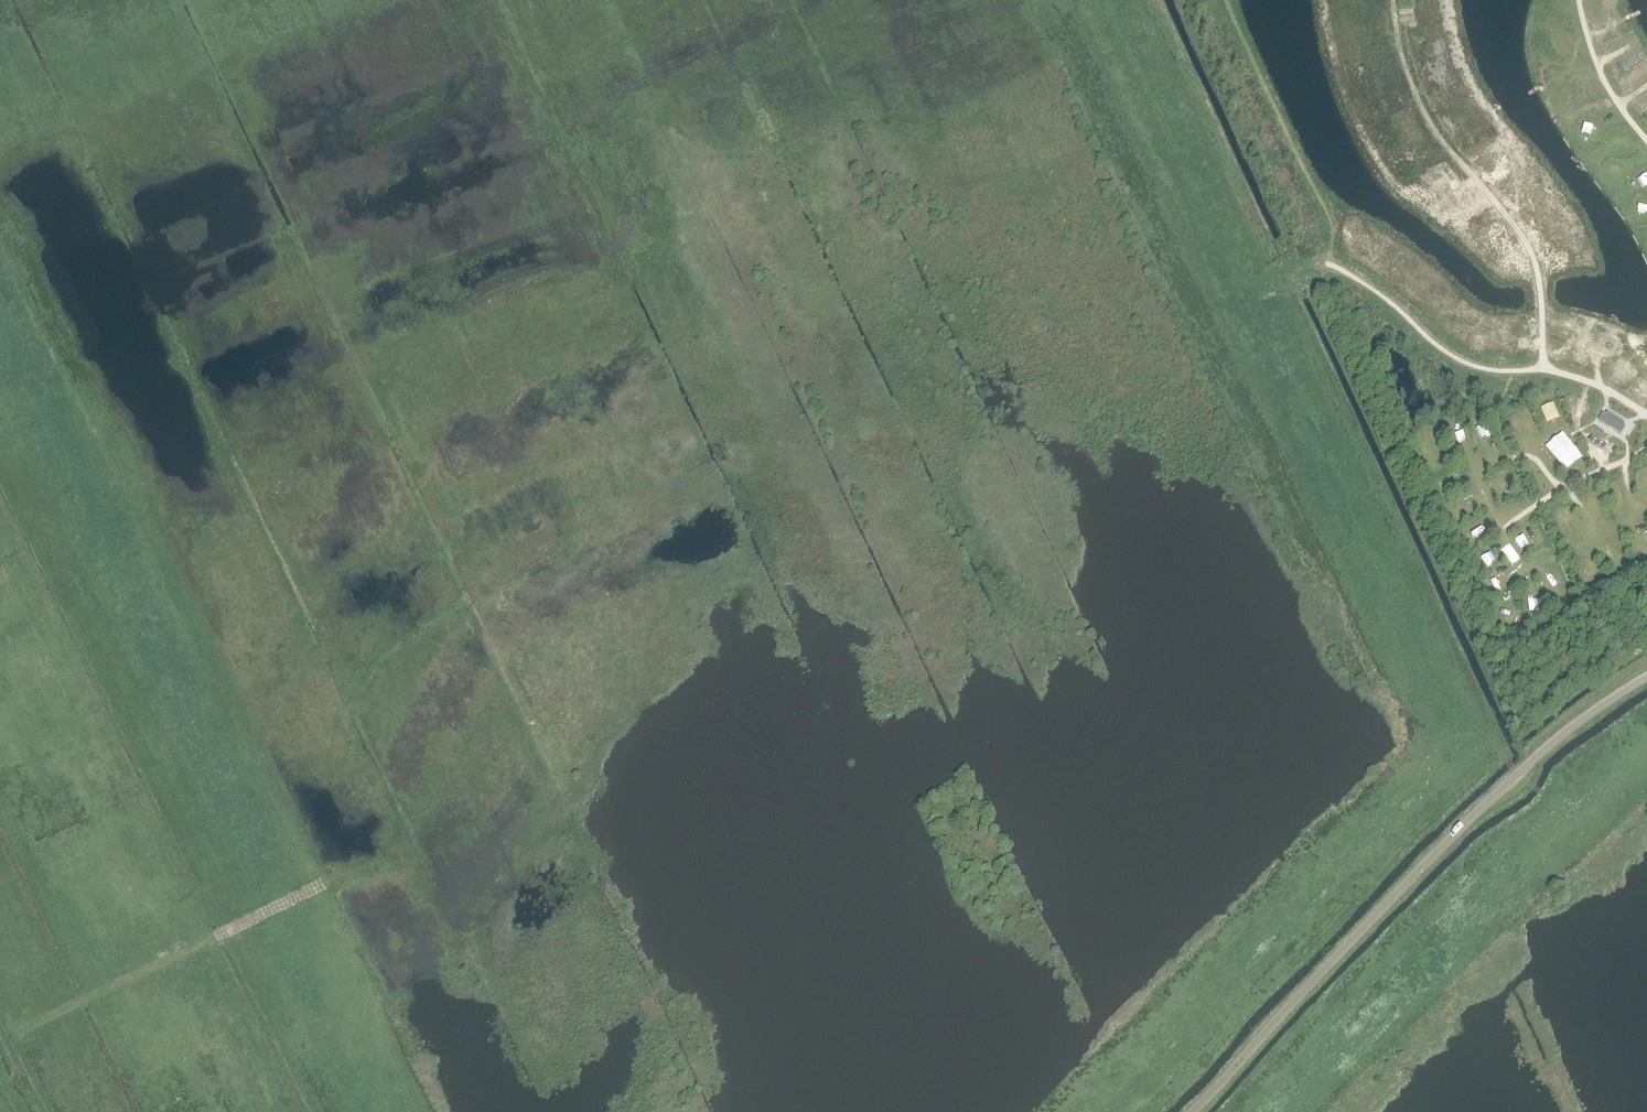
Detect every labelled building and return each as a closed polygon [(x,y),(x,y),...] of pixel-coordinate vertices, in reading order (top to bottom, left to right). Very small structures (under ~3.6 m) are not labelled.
[(1622,426),(1606,416),(1603,414),(1598,422),(1620,435),(1625,427),(1622,426)] [(1523,416),(1516,418),(1520,434),(1527,433),(1523,416)]
